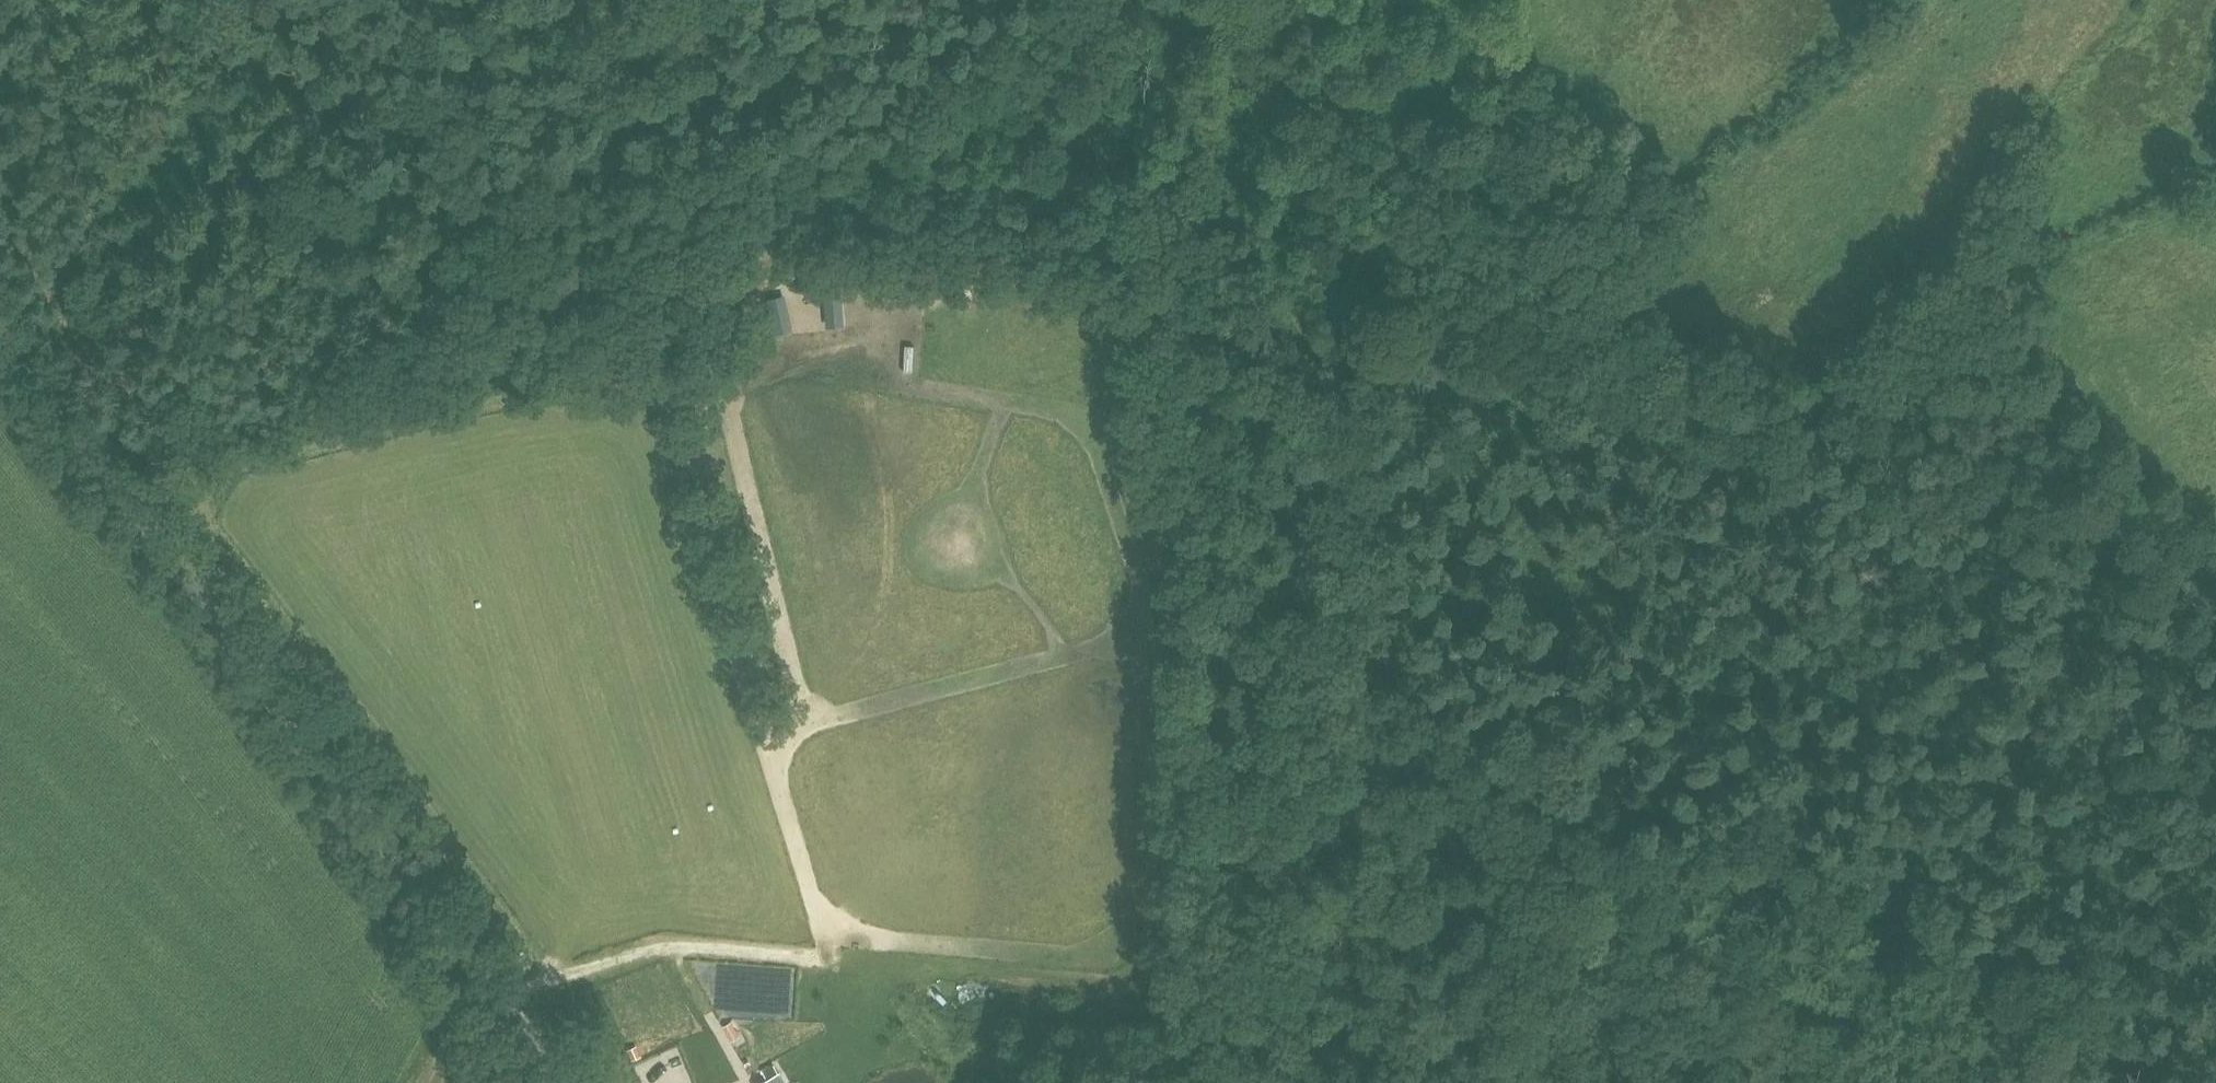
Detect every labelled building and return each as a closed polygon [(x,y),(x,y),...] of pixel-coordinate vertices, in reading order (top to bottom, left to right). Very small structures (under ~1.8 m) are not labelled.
[(731,1022),(722,1027),(730,1040),(739,1035),(731,1022)] [(636,1043),(628,1046),(632,1059),(641,1056),(636,1043)] [(747,1057),(743,1059),(746,1067),(751,1064),(747,1057)]
